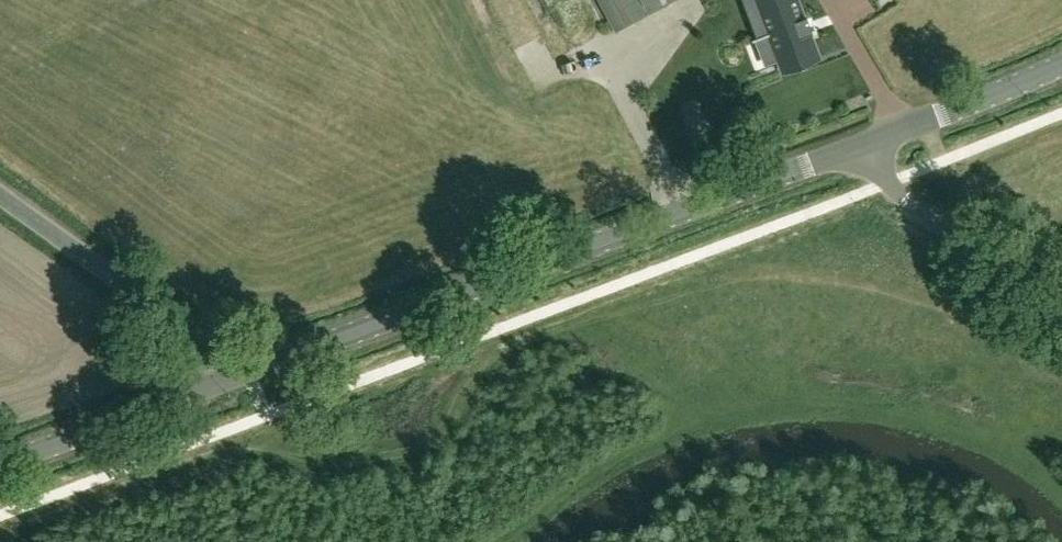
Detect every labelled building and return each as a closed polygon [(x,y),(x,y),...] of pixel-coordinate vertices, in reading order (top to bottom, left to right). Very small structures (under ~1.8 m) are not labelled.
[(617,31),(674,0),(600,0),(617,31)] [(758,42),(768,38),(782,75),(821,61),(812,36),(814,36),(807,19),(806,20),(798,0),(742,0),(758,42)]
